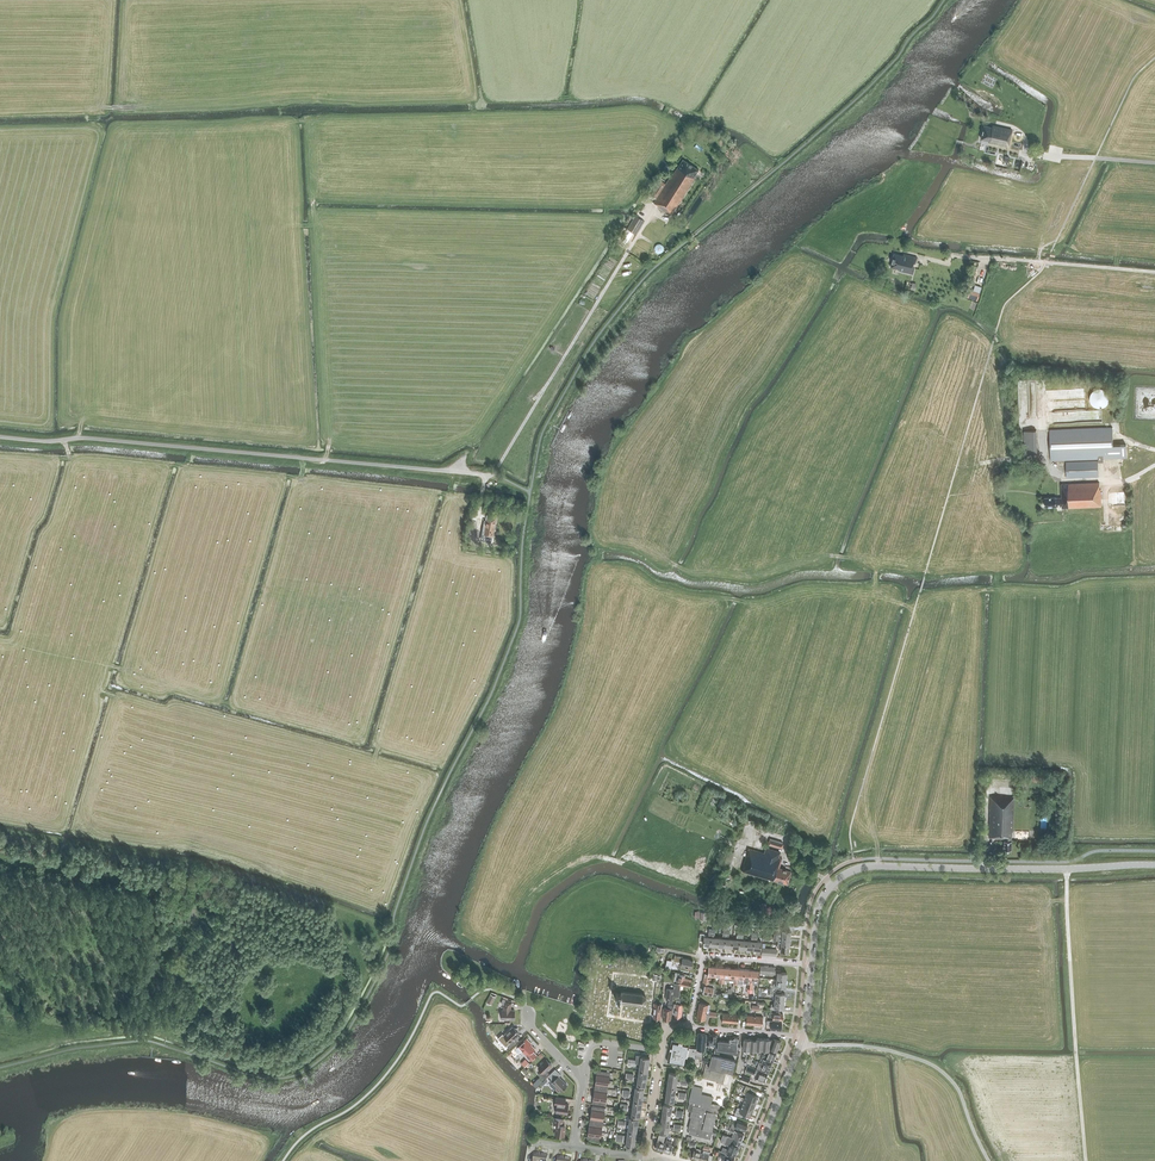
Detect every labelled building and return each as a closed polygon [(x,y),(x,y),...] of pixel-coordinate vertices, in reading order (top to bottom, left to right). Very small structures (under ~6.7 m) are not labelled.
[(1008,147),(1012,130),(992,125),(992,127),(984,125),(981,138),(989,140),(988,142),(1008,147)] [(698,170),(683,160),(677,168),(673,173),(672,173),(665,184),(660,181),(651,196),(656,199),(653,203),(659,206),(658,207),(671,215),(694,179),(693,178),(698,170)] [(635,234),(643,221),(635,216),(627,229),(635,234)] [(914,268),(912,267),(913,263),(915,264),(917,257),(904,254),(903,256),(894,253),(890,267),(900,269),(899,271),(913,274),(914,268)] [(967,297),(977,301),(979,293),(969,290),(967,297)] [(1109,399),(1109,398),(1109,397),(1108,396),(1108,395),(1108,394),(1107,394),(1107,393),(1106,392),(1105,391),(1104,390),(1103,390),(1102,389),(1101,389),(1100,389),(1099,389),(1098,389),(1097,389),(1096,390),(1095,390),(1094,390),(1094,391),(1093,391),(1093,392),(1092,392),(1092,393),(1091,393),(1091,394),(1090,395),(1090,396),(1090,397),(1090,398),(1090,399),(1090,400),(1090,401),(1090,402),(1091,403),(1091,404),(1092,404),(1092,405),(1093,405),(1093,406),(1094,406),(1094,407),(1095,407),(1096,407),(1097,408),(1098,408),(1099,408),(1100,408),(1101,408),(1102,408),(1103,407),(1104,407),(1105,406),(1106,405),(1107,404),(1108,403),(1108,402),(1108,401),(1109,400),(1109,399)] [(1103,459),(1126,458),(1126,444),(1113,445),(1112,427),(1097,428),(1049,430),(1050,461),(1098,459),(1098,462),(1103,462),(1103,459)] [(1037,454),(1036,430),(1023,431),(1024,454),(1037,454)] [(1066,478),(1098,477),(1098,461),(1066,462),(1066,478)] [(1062,506),(1062,508),(1101,507),(1101,506),(1102,506),(1102,504),(1101,504),(1101,489),(1099,489),(1099,483),(1061,484),(1062,498),(1056,498),(1056,497),(1044,498),(1045,507),(1056,506),(1062,506)] [(495,528),(497,517),(487,515),(484,529),(485,529),(484,534),(493,536),(494,528),(495,528)] [(1013,831),(1014,797),(990,796),(989,837),(995,837),(995,838),(1004,838),(1003,849),(1011,849),(1011,831),(1013,831)] [(782,848),(783,844),(769,840),(768,844),(782,848)] [(787,884),(791,871),(779,868),(782,858),(779,857),(781,852),(766,848),(764,853),(748,848),(742,871),(773,881),(774,880),(787,884)] [(734,855),(727,853),(723,868),(729,870),(734,855)] [(782,930),(781,938),(790,938),(791,931),(782,930)] [(703,941),(703,945),(710,946),(711,933),(708,933),(708,937),(704,936),(703,941)] [(718,938),(717,946),(724,947),(725,947),(725,938),(726,935),(723,934),(722,938),(718,938)] [(733,939),(732,948),(739,948),(740,936),(737,936),(737,939),(733,939)] [(747,940),(746,949),(753,950),(754,937),(751,937),(751,941),(747,940)] [(754,937),(753,950),(760,951),(761,942),(757,941),(757,938),(754,937)] [(790,945),(781,945),(777,944),(777,947),(781,948),(780,952),(789,953),(790,945)] [(691,968),(693,960),(682,958),(683,957),(675,955),(673,961),(681,962),(681,966),(691,968)] [(704,978),(703,981),(710,982),(710,979),(711,975),(715,976),(716,966),(709,966),(708,974),(704,974),(704,978)] [(723,967),(722,979),(725,979),(725,977),(729,977),(730,968),(723,967)] [(775,967),(771,967),(771,974),(777,974),(777,979),(786,980),(787,973),(780,972),(780,971),(775,970),(775,967)] [(729,977),(729,980),(733,981),(733,980),(736,980),(737,968),(730,968),(729,977)] [(737,968),(736,980),(739,980),(739,981),(743,981),(744,978),(743,978),(744,969),(737,968)] [(743,981),(743,983),(748,983),(750,983),(750,981),(751,970),(744,969),(743,978),(744,978),(743,981)] [(751,970),(750,981),(753,982),(753,979),(758,980),(759,970),(751,970)] [(685,976),(679,974),(679,973),(675,972),(673,981),(674,981),(673,984),(674,984),(674,989),(673,996),(678,997),(679,985),(690,987),(692,980),(684,978),(685,976)] [(786,980),(777,979),(776,984),(773,983),(773,987),(779,988),(779,986),(785,987),(786,980)] [(710,982),(703,981),(702,985),(704,985),(703,992),(712,994),(714,987),(714,984),(710,982)] [(662,1019),(671,1020),(673,1000),(673,996),(674,989),(667,988),(666,999),(669,1000),(668,1009),(663,1008),(662,1019)] [(778,993),(778,991),(775,991),(775,990),(769,989),(769,995),(772,995),(775,995),(774,1000),(784,1001),(785,994),(778,993)] [(646,1002),(646,997),(643,994),(621,992),(621,994),(616,993),(615,999),(620,999),(620,1002),(622,1002),(641,1004),(646,1002)] [(492,1005),(496,997),(490,994),(486,1003),(492,1005)] [(501,1004),(504,1005),(504,1010),(502,1010),(502,1019),(514,1019),(514,1021),(514,1010),(509,1010),(510,1007),(512,1002),(503,999),(501,1004)] [(768,1010),(767,1012),(771,1012),(772,1010),(776,1010),(777,1007),(783,1008),(784,1001),(774,1000),(774,1004),(771,1004),(771,1007),(767,1007),(767,1010),(768,1010)] [(654,1009),(653,1018),(660,1018),(662,1004),(654,1003),(653,1009),(654,1009)] [(699,1003),(698,1010),(706,1012),(708,1004),(699,1003)] [(682,1009),(679,1008),(680,1004),(674,1004),(673,1007),(675,1007),(674,1008),(673,1008),(672,1014),(674,1014),(674,1017),(681,1018),(682,1009)] [(698,1010),(696,1018),(704,1020),(706,1015),(710,1016),(710,1013),(708,1013),(706,1012),(698,1010)] [(783,1014),(780,1013),(780,1012),(776,1012),(776,1013),(769,1012),(768,1017),(773,1017),(772,1019),(782,1020),(783,1014)] [(771,1025),(771,1027),(771,1029),(781,1030),(782,1023),(767,1021),(767,1025),(771,1025)] [(505,1044),(510,1049),(516,1043),(513,1040),(519,1034),(518,1033),(516,1032),(516,1028),(514,1028),(512,1027),(505,1034),(501,1033),(501,1037),(505,1037),(508,1040),(505,1044)] [(703,1050),(704,1050),(706,1034),(703,1034),(703,1033),(700,1033),(698,1033),(697,1048),(697,1049),(703,1050)] [(707,1040),(706,1040),(706,1044),(715,1045),(715,1050),(719,1051),(739,1055),(740,1051),(736,1051),(719,1049),(718,1049),(718,1041),(718,1040),(717,1039),(716,1039),(716,1035),(711,1034),(710,1036),(708,1036),(707,1040)] [(737,1042),(739,1042),(739,1037),(732,1036),(732,1037),(729,1037),(729,1042),(718,1041),(718,1049),(719,1049),(736,1051),(740,1051),(740,1050),(740,1046),(737,1046),(737,1044),(737,1042)] [(532,1051),(534,1049),(530,1045),(531,1044),(527,1039),(520,1045),(523,1048),(521,1050),(527,1056),(526,1057),(530,1061),(536,1055),(532,1051)] [(773,1040),(770,1040),(769,1048),(770,1048),(777,1051),(780,1041),(773,1039),(773,1040)] [(672,1040),(667,1062),(685,1065),(686,1057),(695,1058),(695,1054),(702,1055),(703,1050),(697,1049),(697,1048),(689,1047),(689,1044),(672,1040)] [(770,1049),(766,1059),(772,1062),(776,1052),(770,1049)] [(716,1082),(723,1084),(726,1071),(732,1073),(735,1060),(712,1054),(709,1064),(706,1063),(702,1077),(716,1081),(716,1082)] [(648,1065),(649,1058),(641,1057),(636,1056),(635,1060),(635,1063),(640,1064),(648,1065)] [(521,1062),(525,1066),(529,1062),(526,1058),(521,1062)] [(546,1071),(552,1065),(545,1058),(540,1063),(541,1065),(538,1068),(541,1071),(538,1074),(543,1079),(549,1074),(546,1071)] [(760,1062),(757,1069),(761,1070),(761,1071),(768,1073),(772,1063),(765,1060),(763,1059),(761,1063),(760,1062)] [(639,1071),(647,1072),(648,1065),(640,1064),(639,1071)] [(764,1082),(767,1074),(758,1071),(753,1068),(747,1066),(745,1071),(757,1076),(755,1079),(764,1082)] [(559,1091),(560,1091),(567,1085),(559,1076),(560,1075),(555,1069),(548,1076),(551,1079),(550,1081),(549,1082),(551,1083),(552,1083),(557,1087),(556,1088),(556,1090),(558,1091),(559,1091)] [(596,1074),(596,1079),(609,1081),(610,1076),(610,1072),(609,1072),(607,1072),(597,1071),(596,1074)] [(647,1072),(639,1071),(638,1075),(633,1074),(633,1077),(638,1078),(646,1079),(647,1072)] [(677,1081),(678,1074),(669,1072),(668,1080),(677,1081)] [(645,1086),(646,1079),(638,1078),(637,1085),(645,1086)] [(609,1081),(596,1079),(595,1084),(595,1087),(608,1089),(608,1086),(609,1081)] [(668,1080),(667,1087),(676,1088),(676,1084),(679,1084),(680,1081),(677,1081),(668,1080)] [(608,1089),(595,1087),(594,1090),(593,1095),(607,1097),(607,1092),(608,1089)] [(635,1087),(634,1094),(643,1096),(644,1088),(635,1087)] [(676,1088),(667,1087),(666,1094),(675,1095),(676,1088)] [(690,1117),(691,1117),(692,1118),(689,1130),(688,1133),(711,1139),(713,1131),(711,1131),(716,1113),(714,1112),(715,1108),(718,1108),(719,1106),(712,1104),(711,1103),(713,1097),(712,1097),(701,1094),(702,1089),(702,1090),(692,1087),(688,1101),(689,1101),(687,1110),(691,1111),(690,1117)] [(746,1095),(745,1098),(756,1103),(758,1096),(751,1093),(752,1089),(745,1087),(743,1093),(746,1095)] [(643,1096),(634,1094),(633,1101),(642,1103),(643,1096)] [(675,1095),(666,1094),(665,1101),(674,1102),(675,1095)] [(607,1097),(593,1095),(593,1100),(592,1103),(605,1105),(606,1102),(607,1097)] [(557,1103),(556,1112),(567,1114),(568,1105),(563,1104),(564,1098),(556,1097),(555,1103),(557,1103)] [(745,1098),(741,1097),(740,1100),(743,1101),(742,1105),(753,1109),(756,1103),(745,1098)] [(642,1103),(633,1101),(632,1108),(641,1110),(642,1103)] [(663,1104),(662,1111),(671,1113),(672,1105),(663,1104)] [(753,1109),(742,1105),(740,1109),(737,1108),(735,1114),(741,1117),(743,1113),(751,1116),(753,1109)] [(591,1109),(591,1114),(604,1116),(605,1111),(605,1108),(592,1106),(591,1109)] [(641,1110),(632,1108),(631,1115),(640,1117),(641,1110)] [(671,1113),(662,1111),(661,1118),(670,1120),(671,1113)] [(604,1116),(591,1114),(590,1119),(589,1122),(603,1124),(603,1121),(604,1116)] [(561,1125),(562,1119),(553,1118),(553,1124),(557,1124),(555,1135),(564,1136),(565,1131),(564,1131),(565,1125),(561,1125)] [(638,1119),(629,1118),(628,1125),(637,1126),(638,1119)] [(670,1120),(661,1118),(660,1125),(669,1127),(669,1126),(670,1120)] [(731,1127),(734,1129),(735,1127),(745,1131),(747,1124),(737,1120),(736,1124),(733,1122),(731,1127)] [(603,1124),(589,1122),(589,1125),(588,1130),(601,1132),(602,1127),(603,1124)] [(637,1126),(628,1125),(627,1132),(636,1133),(637,1126)] [(659,1132),(668,1134),(668,1129),(673,1130),(673,1127),(669,1126),(669,1127),(660,1125),(659,1132)] [(734,1129),(731,1127),(731,1128),(730,1127),(725,1125),(724,1129),(728,1131),(733,1133),(731,1137),(741,1141),(744,1134),(734,1131),(734,1129)] [(601,1132),(588,1130),(588,1135),(587,1139),(600,1141),(601,1137),(601,1132)] [(635,1140),(636,1133),(627,1132),(627,1136),(623,1135),(623,1139),(626,1139),(635,1140)] [(723,1134),(722,1134),(720,1141),(724,1142),(723,1144),(729,1146),(727,1149),(723,1147),(721,1151),(726,1153),(726,1152),(735,1155),(741,1141),(731,1137),(727,1135),(723,1134)] [(657,1141),(655,1148),(663,1150),(665,1143),(663,1143),(664,1140),(665,1137),(659,1135),(658,1138),(658,1141),(657,1141)] [(634,1147),(635,1140),(626,1139),(623,1139),(622,1141),(626,1142),(625,1146),(634,1147)] [(671,1145),(672,1142),(666,1140),(665,1143),(663,1150),(671,1152),(672,1145),(671,1145)] [(699,1160),(701,1153),(700,1152),(700,1150),(696,1149),(696,1151),(694,1151),(693,1151),(692,1158),(699,1160)] [(708,1151),(703,1150),(702,1153),(701,1153),(699,1160),(704,1160),(707,1160),(709,1154),(710,1152),(708,1151)] [(734,1158),(729,1156),(729,1157),(727,1156),(725,1155),(726,1154),(719,1151),(718,1156),(722,1158),(720,1160),(733,1160),(734,1158)]
